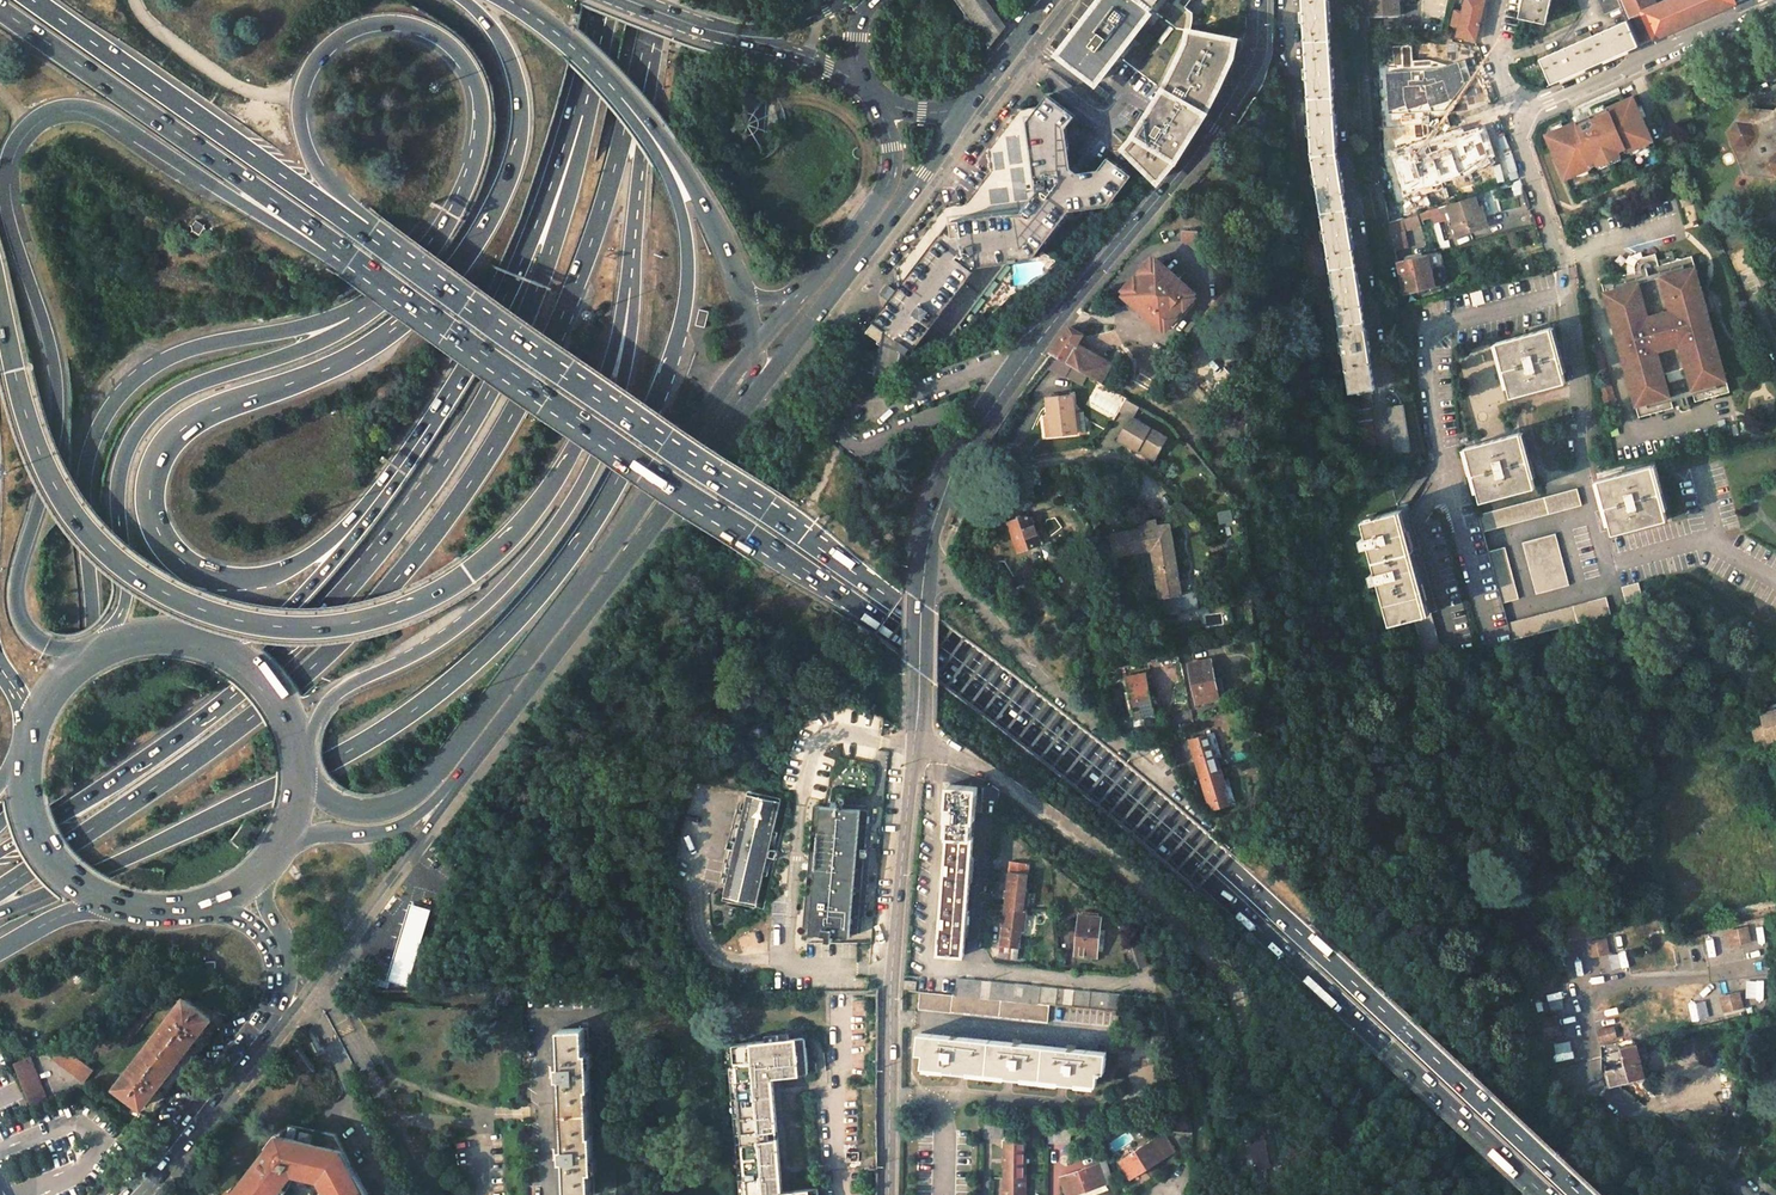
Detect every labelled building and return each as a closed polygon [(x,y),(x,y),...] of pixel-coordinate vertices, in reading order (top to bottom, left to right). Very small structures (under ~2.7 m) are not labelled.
[(978,0),(959,0),(990,46),(1000,32),(978,0)] [(1154,9),(1141,0),(1097,0),(1058,52),(1099,82),(1154,9)] [(1154,9),(1161,0),(1141,0),(1154,9)] [(1350,393),(1370,389),(1374,389),(1337,153),(1327,0),(1302,0),(1305,48),(1308,102),(1311,156),(1319,204),(1328,260),(1339,325),(1350,393)] [(1367,17),(1400,15),(1399,0),(1366,0),(1367,17)] [(1457,36),(1475,40),(1485,0),(1465,0),(1457,36)] [(1519,17),(1546,23),(1551,0),(1523,0),(1519,17)] [(1605,14),(1622,7),(1619,0),(1599,0),(1605,14)] [(1622,7),(1626,18),(1655,5),(1653,0),(1619,0),(1622,7)] [(1626,18),(1627,20),(1638,46),(1735,3),(1734,0),(1667,0),(1655,5),(1626,18)] [(1627,20),(1576,43),(1587,68),(1638,46),(1627,20)] [(1157,180),(1165,170),(1173,160),(1188,139),(1201,118),(1217,89),(1232,58),(1236,40),(1190,31),(1188,43),(1177,66),(1165,91),(1137,137),(1127,149),(1157,180)] [(1560,50),(1540,59),(1551,84),(1587,68),(1576,43),(1564,48),(1560,50)] [(1636,97),(1547,133),(1563,175),(1652,139),(1636,97)] [(1034,260),(1072,211),(1109,209),(1135,181),(1114,163),(1106,172),(1080,175),(1073,169),(1067,128),(1077,116),(1057,101),(1032,130),(1044,193),(1026,220),(961,226),(906,293),(875,332),(889,344),(890,343),(893,345),(900,350),(905,344),(916,352),(922,346),(926,347),(935,347),(939,346),(947,343),(953,340),(959,334),(965,327),(1013,262),(1034,260)] [(1775,177),(1775,178),(1775,110),(1775,111),(1745,108),(1727,132),(1733,147),(1748,148),(1751,156),(1769,164),(1775,177)] [(1411,197),(1431,189),(1433,193),(1439,190),(1434,177),(1428,162),(1401,173),(1411,197)] [(1475,195),(1448,204),(1459,235),(1483,227),(1477,208),(1480,207),(1475,195)] [(1386,208),(1389,224),(1403,219),(1401,205),(1386,208)] [(1488,225),(1483,207),(1480,207),(1477,208),(1483,227),(1488,225)] [(1197,241),(1197,231),(1184,231),(1183,241),(1197,241)] [(1602,280),(1640,416),(1673,407),(1664,371),(1686,366),(1695,400),(1730,390),(1692,254),(1659,263),(1655,249),(1640,255),(1638,256),(1636,260),(1635,263),(1635,269),(1635,270),(1602,280)] [(1397,262),(1404,295),(1435,287),(1428,254),(1397,262)] [(1126,295),(1162,327),(1165,324),(1167,326),(1175,317),(1173,315),(1183,304),(1185,306),(1193,297),(1191,295),(1193,293),(1157,260),(1155,262),(1153,259),(1143,270),(1146,273),(1139,280),(1136,278),(1126,290),(1129,292),(1126,295)] [(1485,303),(1481,291),(1471,294),(1474,306),(1485,303)] [(703,308),(699,323),(707,325),(711,310),(703,308)] [(1050,353),(1064,361),(1073,346),(1083,334),(1069,327),(1050,353)] [(1496,342),(1511,397),(1566,382),(1551,328),(1496,342)] [(1064,361),(1107,387),(1110,382),(1100,377),(1106,366),(1073,346),(1064,361)] [(1370,389),(1350,393),(1353,411),(1369,408),(1373,407),(1370,389)] [(1072,434),(1072,413),(1071,395),(1045,396),(1046,414),(1047,436),(1072,434)] [(1388,408),(1397,453),(1413,449),(1404,404),(1388,408)] [(1353,411),(1360,458),(1377,456),(1369,408),(1353,411)] [(1172,441),(1136,420),(1125,443),(1142,453),(1144,449),(1161,460),(1172,441)] [(1466,447),(1480,502),(1535,487),(1520,432),(1466,447)] [(1142,453),(1159,463),(1161,460),(1144,449),(1142,453)] [(1597,479),(1612,534),(1667,519),(1653,465),(1597,479)] [(1478,515),(1483,532),(1582,505),(1577,488),(1478,515)] [(1362,520),(1390,624),(1413,618),(1428,614),(1399,510),(1362,520)] [(1008,523),(1018,552),(1040,544),(1030,515),(1008,523)] [(1140,523),(1141,529),(1112,534),(1112,536),(1102,538),(1104,548),(1114,547),(1115,553),(1157,546),(1167,611),(1198,606),(1195,591),(1181,593),(1170,525),(1156,527),(1155,521),(1140,523)] [(1522,543),(1536,594),(1569,585),(1556,533),(1522,543)] [(1488,552),(1502,603),(1519,599),(1505,547),(1488,552)] [(1622,586),(1628,603),(1643,598),(1639,582),(1622,586)] [(1507,623),(1512,640),(1611,614),(1606,596),(1507,623)] [(1413,618),(1424,658),(1443,655),(1431,613),(1428,614),(1413,618)] [(1210,660),(1189,664),(1198,704),(1218,699),(1210,660)] [(1147,673),(1126,677),(1134,717),(1155,714),(1151,692),(1147,673)] [(1768,741),(1775,738),(1775,710),(1760,715),(1768,741)] [(1207,734),(1189,740),(1200,775),(1221,769),(1217,757),(1214,757),(1207,734)] [(1221,769),(1200,775),(1211,810),(1229,805),(1222,782),(1225,781),(1221,769)] [(978,787),(950,785),(949,793),(947,822),(949,822),(949,831),(948,835),(972,837),(973,820),(975,820),(978,787)] [(751,798),(740,844),(738,851),(726,899),(755,906),(766,858),(768,850),(779,805),(751,798)] [(858,938),(868,815),(814,808),(803,931),(811,932),(810,939),(826,941),(825,946),(831,947),(832,941),(849,943),(850,937),(858,938)] [(972,837),(948,835),(939,953),(964,955),(965,936),(968,936),(970,911),(967,911),(970,882),(973,882),(974,857),(972,857),(974,837),(972,837)] [(766,858),(777,861),(779,853),(768,850),(766,858)] [(1029,863),(1011,861),(1009,871),(1028,874),(1029,863)] [(1028,874),(1009,871),(1005,908),(1027,910),(1027,908),(1028,898),(1025,898),(1026,892),(1028,874)] [(1027,910),(1005,908),(1000,946),(1019,948),(1022,924),(1025,925),(1027,910)] [(1100,917),(1080,915),(1076,955),(1096,957),(1100,917)] [(405,918),(401,931),(419,937),(423,924),(405,918)] [(397,945),(415,950),(419,937),(401,931),(397,945)] [(1627,932),(1608,935),(1611,954),(1630,952),(1627,932)] [(1750,932),(1733,935),(1734,943),(1743,941),(1751,940),(1750,932)] [(1608,939),(1591,942),(1593,950),(1609,948),(1608,939)] [(415,950),(397,945),(395,953),(412,958),(415,950)] [(1019,948),(1000,946),(999,958),(1018,960),(1019,948)] [(1143,947),(1127,952),(1132,970),(1149,964),(1143,947)] [(391,965),(408,971),(412,958),(395,953),(391,965)] [(408,971),(391,965),(387,978),(404,984),(408,971)] [(1118,995),(957,978),(955,995),(1001,1000),(1050,1005),(1117,1011),(1118,995)] [(916,982),(905,981),(904,990),(915,991),(916,982)] [(1745,987),(1746,1005),(1764,1003),(1763,986),(1745,987)] [(228,987),(218,1001),(228,1009),(239,995),(228,987)] [(953,995),(920,991),(918,1009),(951,1012),(953,995)] [(955,995),(953,995),(951,1012),(999,1018),(1001,1000),(955,995)] [(186,999),(118,1086),(143,1105),(210,1018),(186,999)] [(1050,1005),(1001,1000),(999,1018),(1048,1023),(1050,1005)] [(1733,1004),(1724,1006),(1726,1014),(1743,1010),(1741,1002),(1733,1004)] [(1551,1017),(1543,1019),(1546,1036),(1555,1034),(1551,1017)] [(560,1028),(567,1194),(594,1194),(588,1027),(560,1028)] [(1615,1027),(1599,1030),(1601,1041),(1617,1038),(1615,1027)] [(950,1036),(920,1033),(920,1034),(918,1052),(924,1053),(923,1066),(945,1068),(945,1070),(960,1071),(968,1072),(987,1074),(990,1040),(954,1037),(954,1032),(950,1032),(950,1036)] [(747,1194),(818,1194),(817,1187),(783,1190),(774,1078),(807,1074),(804,1040),(800,1037),(734,1043),(747,1194)] [(1013,1043),(990,1040),(987,1074),(1005,1076),(1013,1077),(1041,1080),(1044,1046),(1016,1043),(1017,1039),(1013,1039),(1013,1043)] [(1067,1049),(1044,1046),(1041,1080),(1060,1082),(1067,1083),(1077,1084),(1077,1082),(1096,1084),(1097,1073),(1102,1073),(1102,1071),(1104,1072),(1106,1053),(1070,1049),(1071,1045),(1067,1044),(1067,1049)] [(1605,1070),(1610,1086),(1617,1084),(1644,1077),(1636,1044),(1620,1048),(1624,1065),(1605,1070)] [(52,1058),(84,1083),(94,1069),(70,1050),(63,1051),(60,1049),(52,1058)] [(49,1104),(27,1058),(11,1065),(32,1110),(49,1104)] [(1003,1118),(984,1117),(984,1137),(1003,1137),(1003,1118)] [(1070,1123),(1049,1121),(1049,1142),(1070,1143),(1070,1123)] [(280,1134),(261,1158),(263,1159),(256,1167),(253,1164),(235,1188),(232,1186),(226,1194),(271,1194),(273,1193),(275,1194),(277,1194),(282,1189),(274,1183),(280,1174),(283,1176),(294,1171),(321,1177),(330,1194),(368,1194),(352,1162),(347,1165),(337,1147),(280,1134)] [(1248,1173),(1271,1167),(1263,1134),(1240,1140),(1248,1173)] [(1165,1135),(1155,1142),(1163,1157),(1174,1151),(1165,1135)] [(1153,1139),(1118,1161),(1130,1179),(1163,1157),(1155,1142),(1153,1139)] [(1023,1140),(1005,1140),(1004,1177),(1026,1177),(1026,1164),(1023,1165),(1023,1140)] [(1060,1177),(1066,1194),(1074,1194),(1114,1180),(1107,1161),(1060,1177)] [(1004,1177),(1004,1194),(1023,1194),(1023,1190),(1026,1190),(1026,1177),(1004,1177)] [(1606,1184),(1598,1192),(1602,1194),(1618,1194),(1606,1184)] [(1589,1185),(1580,1194),(1600,1194),(1589,1185)]
